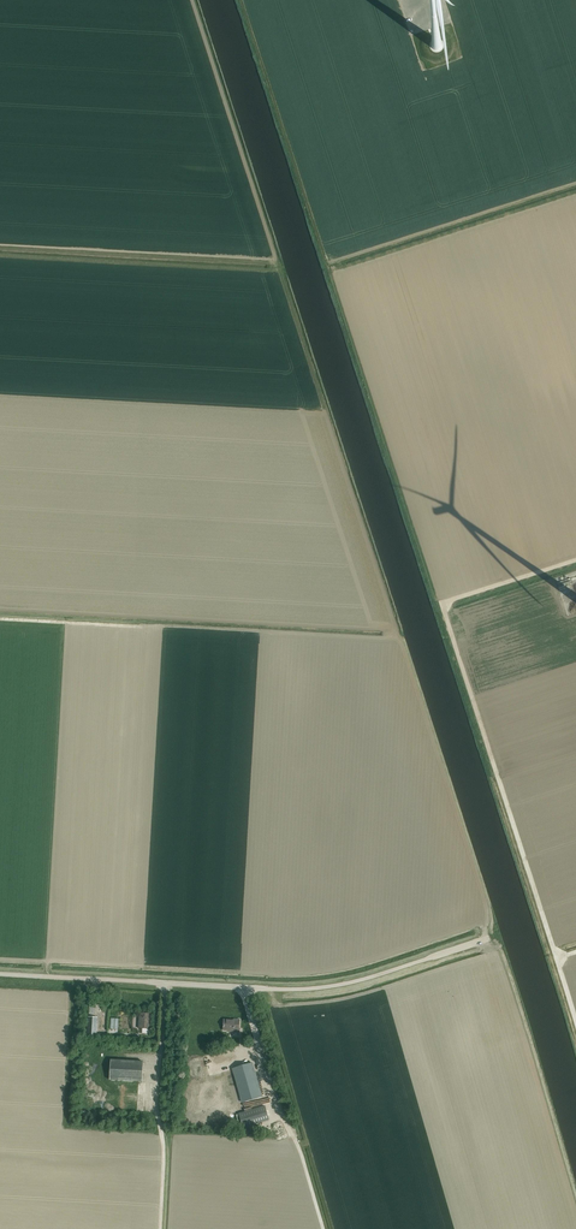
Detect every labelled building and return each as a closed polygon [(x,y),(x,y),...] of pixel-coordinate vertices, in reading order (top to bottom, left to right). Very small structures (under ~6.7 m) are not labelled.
[(442,46),(442,45),(442,44),(442,43),(441,43),(441,42),(441,41),(440,41),(439,40),(438,40),(437,40),(436,40),(435,40),(434,40),(434,41),(433,41),(432,42),(432,43),(431,44),(431,45),(431,46),(431,47),(432,47),(432,48),(433,49),(434,50),(435,50),(436,50),(436,51),(437,51),(438,50),(439,50),(440,50),(440,49),(441,49),(441,48),(442,47),(442,46)] [(140,1014),(139,1028),(150,1029),(151,1014),(140,1014)] [(98,1017),(88,1017),(87,1036),(97,1037),(98,1022),(98,1017)] [(239,1032),(239,1019),(234,1019),(234,1020),(224,1020),(223,1030),(228,1030),(228,1032),(239,1032)] [(142,1062),(112,1060),(111,1081),(141,1082),(142,1062)] [(262,1097),(252,1063),(232,1069),(242,1102),(262,1097)] [(243,1127),(269,1120),(265,1106),(239,1113),(243,1127)]
